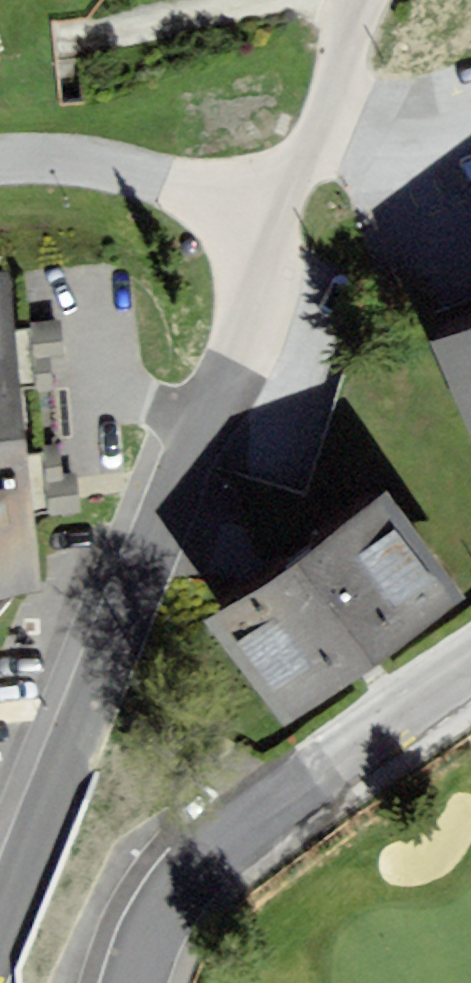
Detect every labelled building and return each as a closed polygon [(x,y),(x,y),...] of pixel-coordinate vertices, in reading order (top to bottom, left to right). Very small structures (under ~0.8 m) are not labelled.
[(29,427),(10,262),(0,263),(0,430),(29,427)] [(408,318),(470,480),(470,294),(408,318)] [(0,430),(0,589),(48,583),(29,427),(0,430)] [(260,730),(443,599),(359,481),(176,612),(260,730)]
